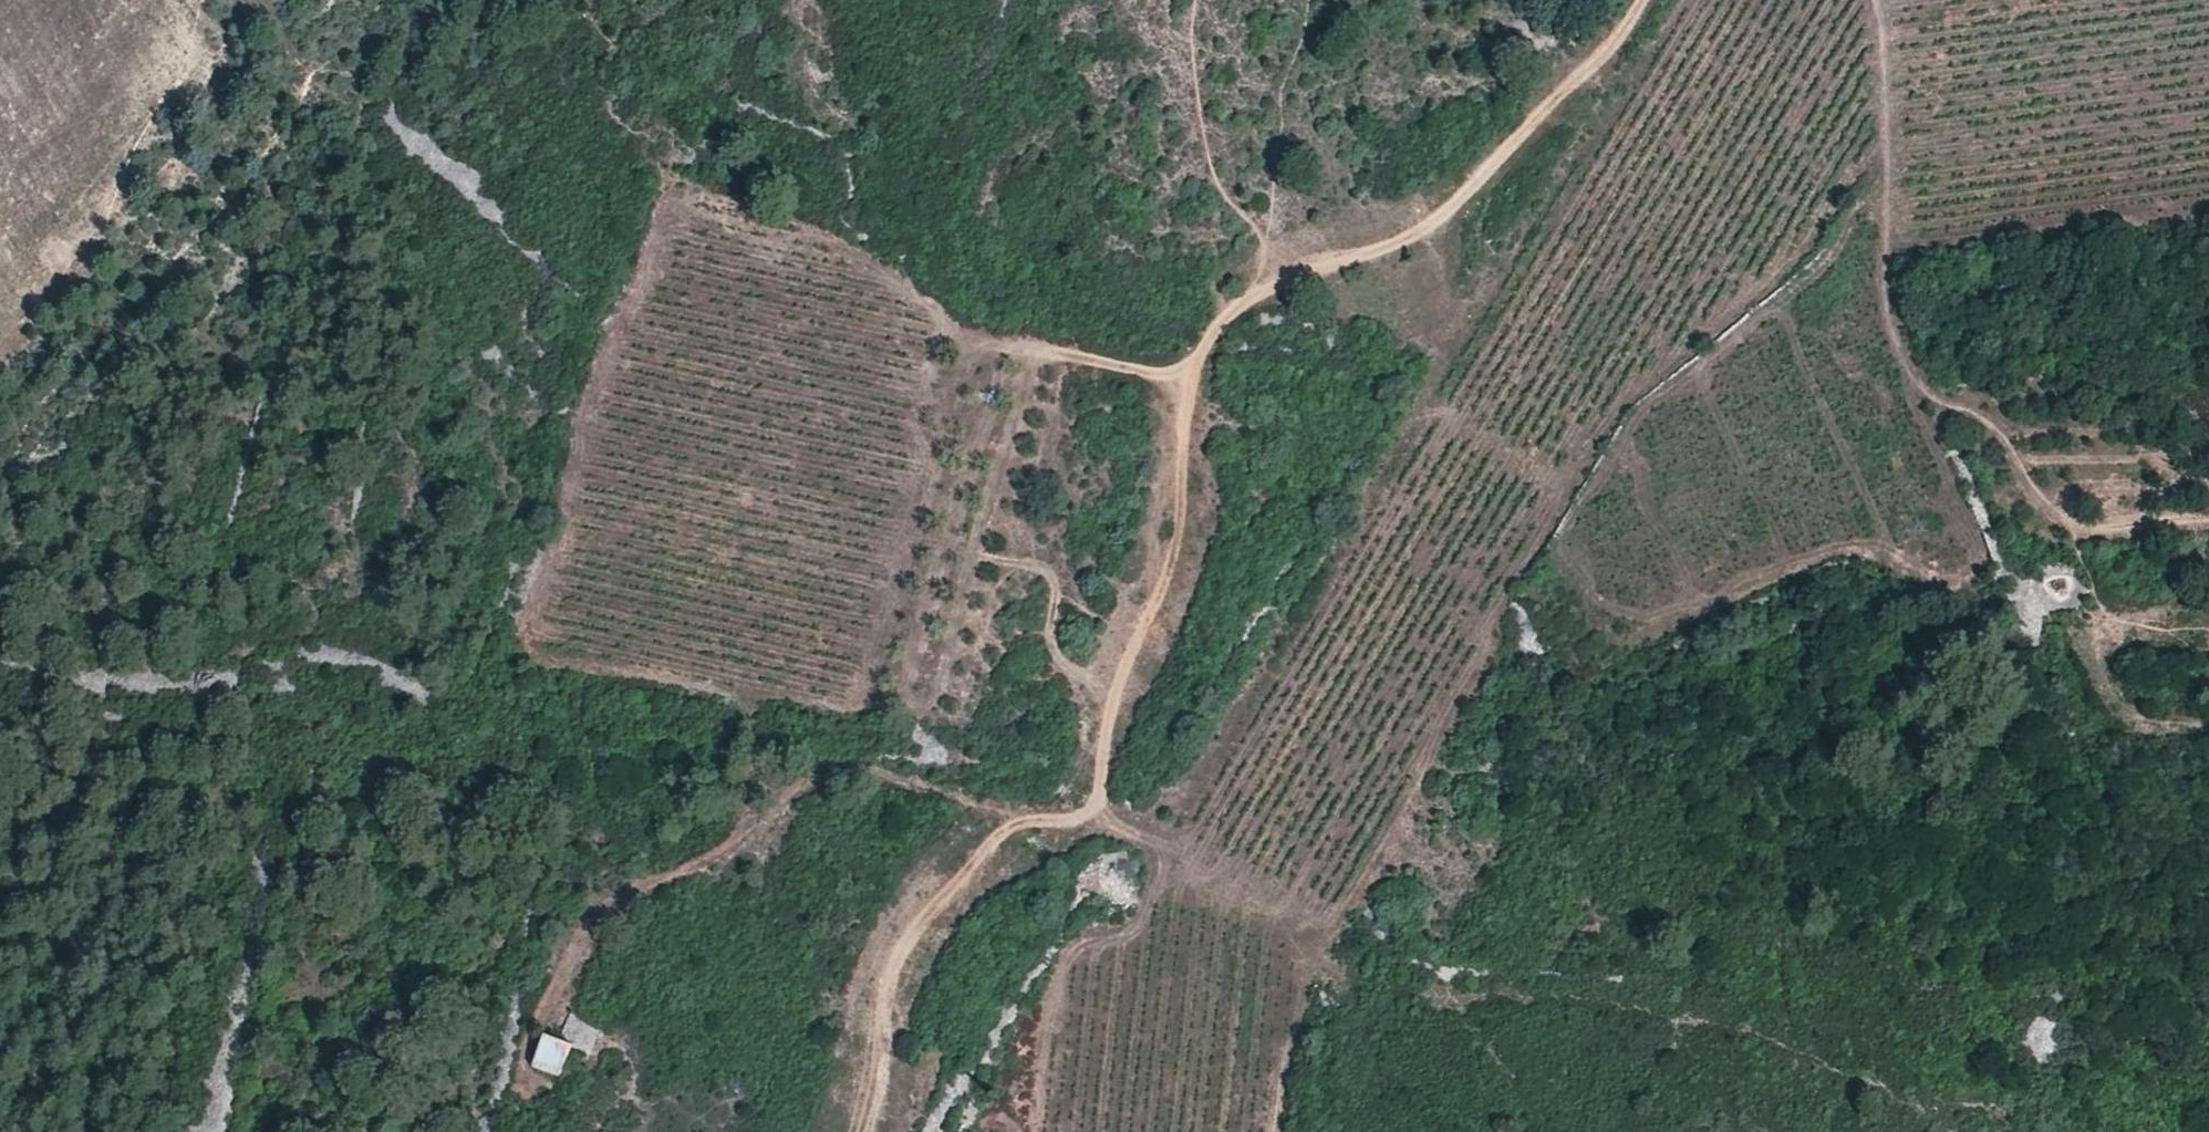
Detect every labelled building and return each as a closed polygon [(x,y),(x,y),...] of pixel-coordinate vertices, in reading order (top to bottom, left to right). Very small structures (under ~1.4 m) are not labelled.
[(533,1068),(561,1079),(574,1046),(546,1035),(533,1068)]
